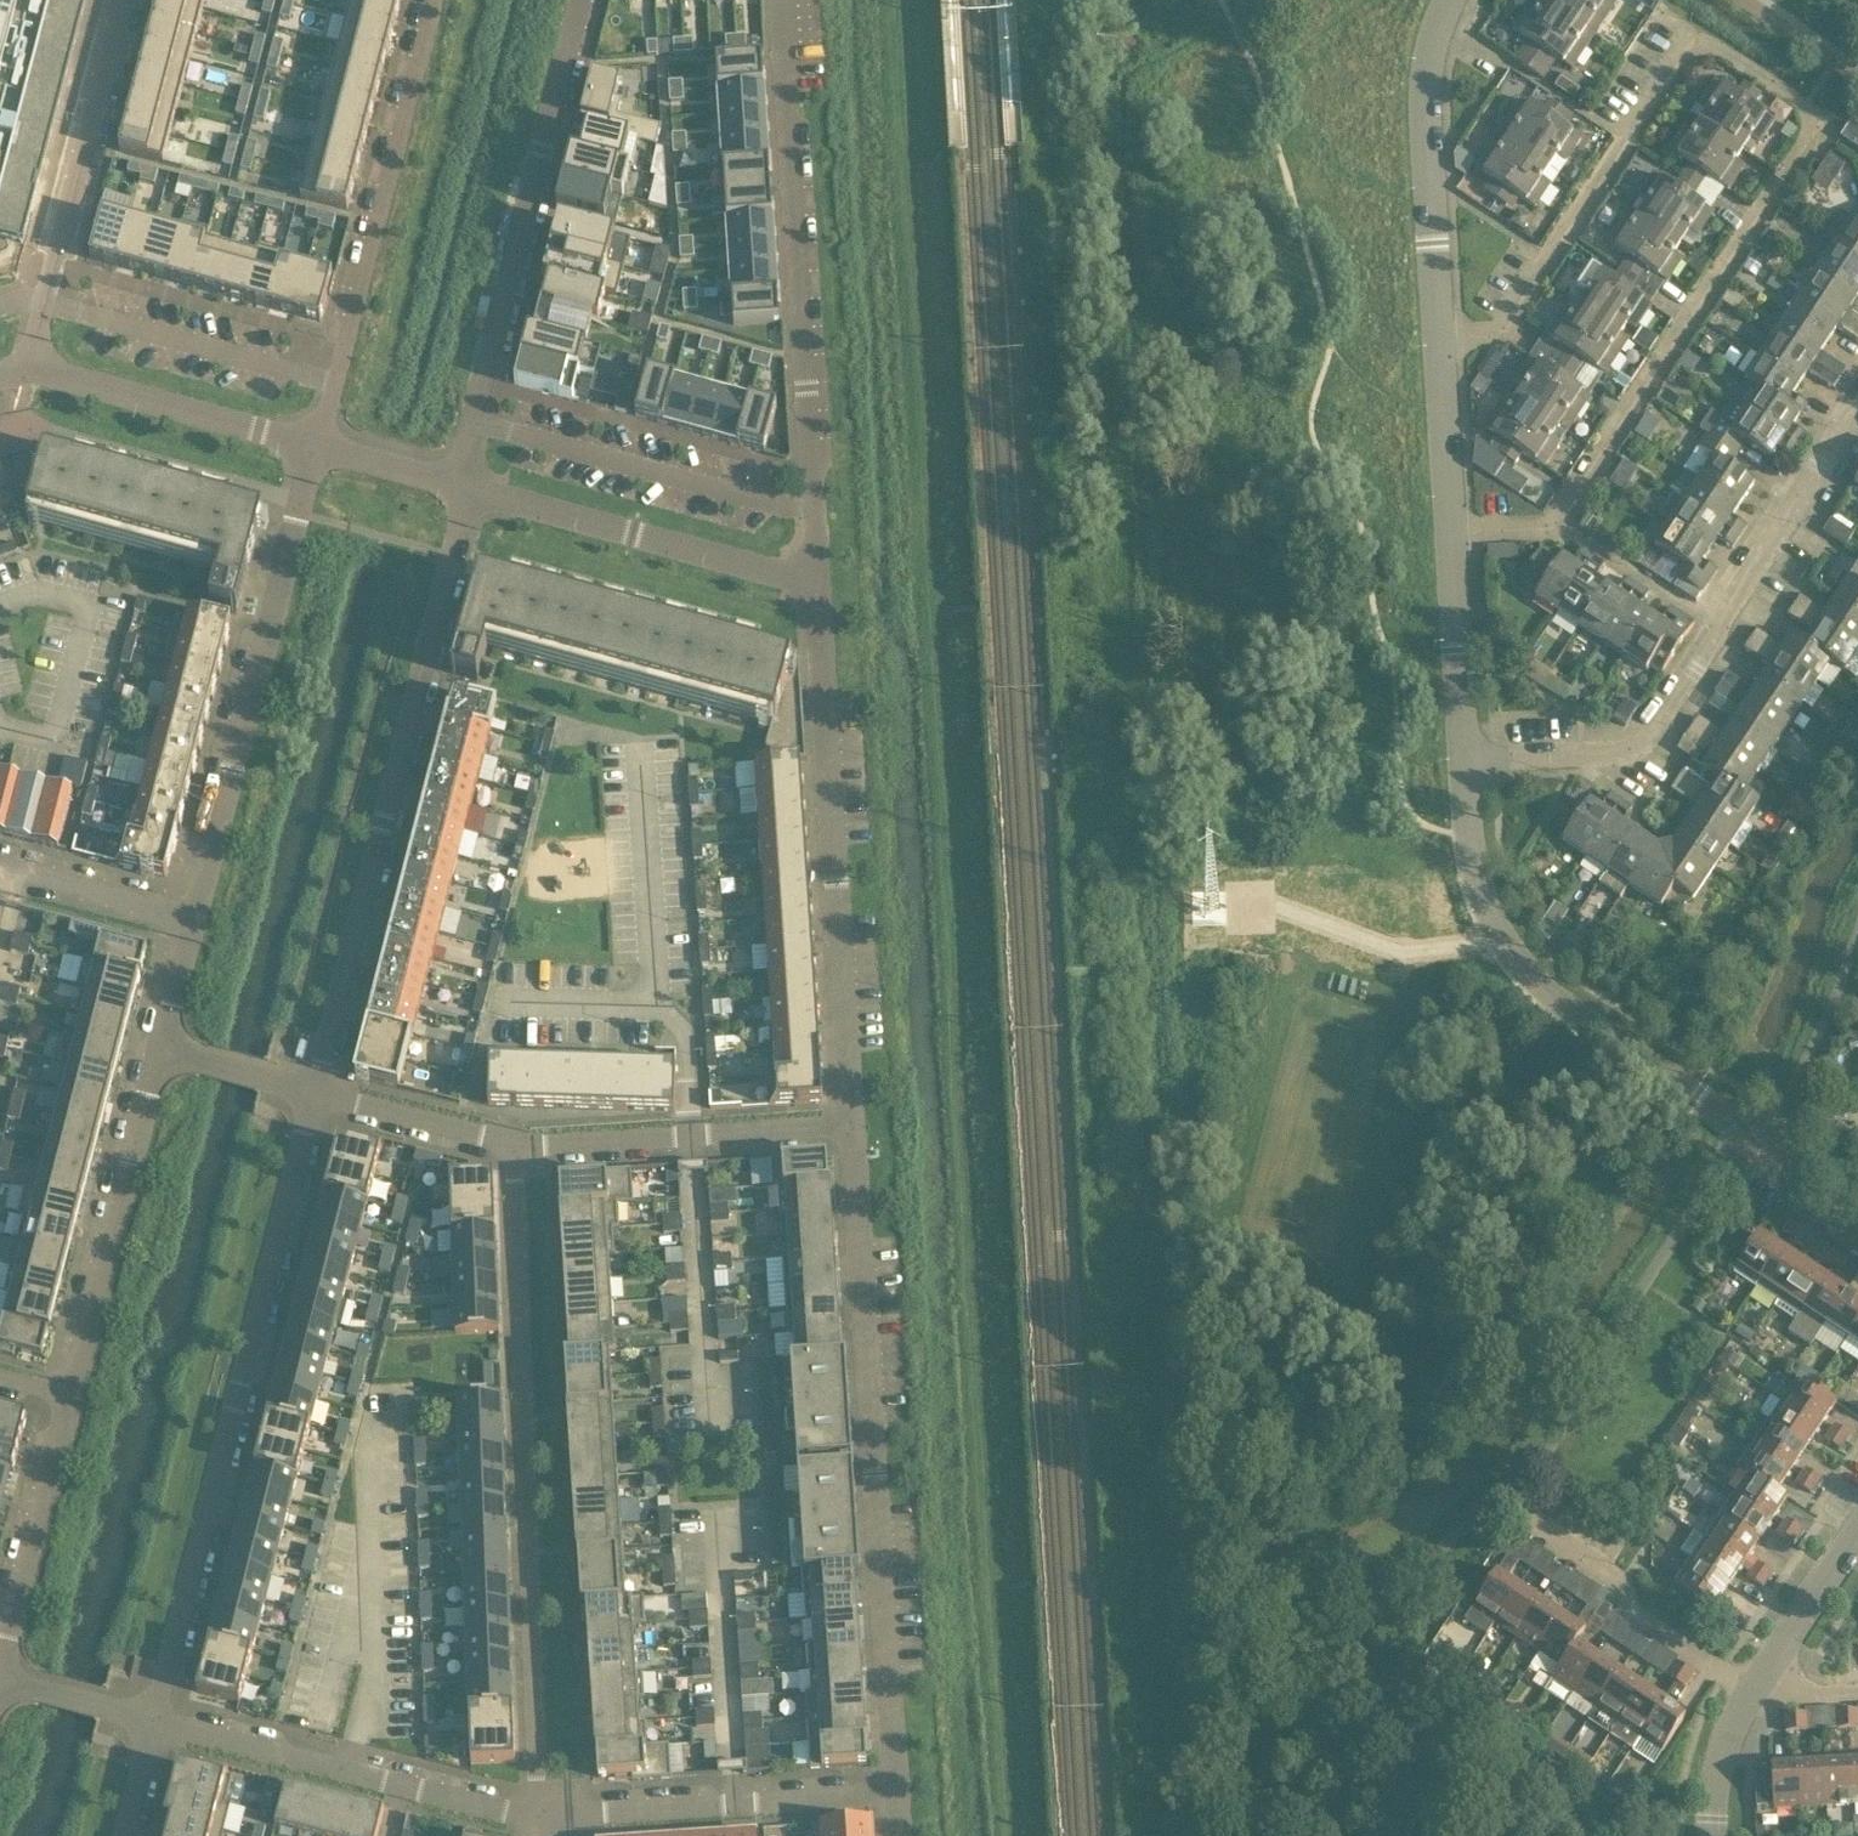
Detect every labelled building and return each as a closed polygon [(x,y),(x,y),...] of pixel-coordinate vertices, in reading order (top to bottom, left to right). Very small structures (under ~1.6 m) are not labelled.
[(24,246),(88,0),(0,0),(0,239),(24,246)] [(167,0),(159,0),(153,23),(196,35),(203,9),(167,0)] [(203,9),(205,0),(167,0),(203,9)] [(276,1),(271,0),(266,0),(262,13),(272,15),(276,1)] [(400,6),(377,0),(352,0),(347,19),(393,31),(400,6)] [(1575,0),(1545,0),(1543,2),(1565,16),(1575,0)] [(1594,35),(1617,1),(1616,0),(1575,0),(1565,16),(1594,35)] [(1528,7),(1512,31),(1527,41),(1533,45),(1526,56),(1520,64),(1529,70),(1565,16),(1543,2),(1536,13),(1528,7)] [(293,6),(284,3),(280,17),(289,20),(293,6)] [(1565,16),(1529,70),(1537,75),(1542,67),(1550,56),(1556,60),(1571,70),(1594,35),(1565,16)] [(332,17),(326,40),(340,43),(340,45),(387,57),(393,31),(347,19),(346,20),(332,17)] [(153,23),(146,49),(190,60),(196,35),(153,23)] [(256,35),(253,49),(262,52),(266,38),(256,35)] [(735,37),(725,38),(726,52),(736,52),(735,37)] [(745,37),(735,37),(736,52),(746,51),(745,37)] [(274,39),(270,54),(280,56),(284,42),(274,39)] [(693,40),(683,41),(684,55),(694,54),(693,40)] [(683,41),(673,41),(674,55),(684,55),(683,41)] [(657,42),(647,43),(648,57),(658,57),(657,42)] [(340,45),(334,70),(380,82),(387,57),(340,45)] [(146,49),(140,74),(183,85),(190,60),(146,49)] [(259,66),(262,52),(253,49),(249,64),(259,66)] [(280,56),(270,54),(267,68),(276,71),(280,56)] [(716,62),(718,88),(764,85),(762,59),(716,62)] [(374,107),(380,82),(334,70),(327,95),(374,107)] [(592,70),(578,127),(606,134),(637,142),(654,146),(655,146),(660,127),(617,116),(621,100),(615,99),(620,78),(592,70)] [(176,111),(183,85),(140,74),(133,99),(176,111)] [(669,93),(683,92),(682,82),(668,83),(669,93)] [(1700,122),(1721,136),(1752,90),(1744,85),(1736,96),(1715,82),(1699,106),(1708,111),(1700,122)] [(1579,89),(1571,83),(1564,92),(1573,98),(1579,89)] [(720,114),(766,111),(764,85),(718,88),(720,114)] [(240,100),(249,103),(253,88),(243,86),(240,100)] [(271,93),(261,90),(257,105),(267,107),(271,93)] [(1721,136),(1743,150),(1750,139),(1759,145),(1774,122),(1753,107),(1760,96),(1752,90),(1721,136)] [(683,92),(669,93),(669,103),(684,102),(683,92)] [(321,121),(367,133),(374,107),(327,95),(321,121)] [(176,111),(133,99),(127,125),(170,136),(176,111)] [(249,103),(240,100),(236,114),(245,117),(249,103)] [(1514,129),(1507,140),(1528,154),(1558,108),(1550,103),(1543,114),(1521,100),(1506,123),(1514,129)] [(267,107),(257,105),(254,119),(263,121),(267,107)] [(1558,108),(1528,154),(1549,168),(1556,157),(1565,163),(1580,139),(1559,125),(1567,113),(1558,108)] [(722,141),(767,138),(766,111),(720,114),(722,141)] [(321,121),(314,146),(361,158),(367,133),(321,121)] [(1682,177),(1691,183),(1721,136),(1700,122),(1693,134),(1684,128),(1669,152),(1690,166),(1682,177)] [(1780,133),(1789,139),(1796,128),(1787,122),(1780,133)] [(1850,124),(1841,137),(1857,149),(1857,129),(1850,124)] [(120,151),(163,163),(170,136),(127,125),(120,151)] [(606,134),(578,127),(570,155),(630,170),(637,142),(606,134)] [(673,145),(687,144),(686,134),(672,135),(673,145)] [(1721,136),(1691,183),(1699,188),(1706,177),(1728,191),(1744,167),(1735,162),(1743,150),(1721,136)] [(226,151),(236,153),(240,139),(230,137),(226,151)] [(722,141),(723,167),(769,164),(767,138),(722,141)] [(1528,154),(1507,140),(1499,151),(1491,146),(1475,169),(1497,184),(1489,195),(1497,200),(1528,154)] [(258,144),(248,141),(244,155),(254,158),(258,144)] [(687,154),(687,144),(673,145),(673,155),(687,154)] [(354,183),(361,158),(314,146),(308,172),(354,183)] [(236,153),(226,151),(223,165),(232,168),(236,153)] [(1528,154),(1497,200),(1505,206),(1513,194),(1534,209),(1550,185),(1541,179),(1549,168),(1528,154)] [(254,158),(244,155),(241,170),(250,172),(254,158)] [(623,198),(630,170),(570,155),(564,182),(623,198)] [(1829,155),(1820,168),(1836,178),(1845,165),(1829,155)] [(653,163),(651,176),(665,179),(664,165),(653,163)] [(141,177),(144,168),(129,164),(127,174),(141,177)] [(723,167),(725,194),(771,191),(769,164),(723,167)] [(141,177),(140,182),(154,186),(156,181),(158,171),(144,168),(141,177)] [(354,183),(308,172),(301,198),(347,210),(354,183)] [(1639,215),(1660,229),(1691,183),(1682,177),(1675,189),(1653,174),(1638,198),(1646,203),(1639,215)] [(192,189),(195,180),(181,176),(178,186),(192,189)] [(195,180),(192,189),(207,193),(209,183),(195,180)] [(564,182),(556,210),(616,225),(623,198),(564,182)] [(1699,188),(1691,183),(1660,229),(1681,243),(1689,231),(1697,237),(1713,214),(1691,199),(1699,188)] [(676,197),(690,196),(689,186),(675,187),(676,197)] [(243,202),(245,193),(231,189),(228,199),(243,202)] [(771,191),(725,194),(727,220),(773,217),(771,191)] [(654,205),(667,208),(666,195),(657,193),(654,205)] [(269,209),(271,199),(257,196),(254,205),(269,209)] [(690,196),(676,197),(677,207),(691,206),(690,196)] [(283,213),(285,203),(271,199),(269,209),(283,213)] [(319,222),(322,213),(307,209),(304,219),(319,222)] [(1823,243),(1832,249),(1857,266),(1857,216),(1857,217),(1855,215),(1846,209),(1843,213),(1839,210),(1827,228),(1831,231),(1823,243)] [(1516,210),(1508,222),(1520,230),(1528,218),(1516,210)] [(129,220),(116,266),(142,273),(157,219),(130,211),(128,220),(129,220)] [(90,259),(116,266),(129,220),(128,220),(99,212),(93,231),(97,232),(90,259)] [(322,213),(319,222),(318,227),(333,231),(336,216),(322,213)] [(1621,270),(1629,275),(1660,229),(1639,215),(1631,226),(1623,220),(1607,244),(1629,258),(1621,270)] [(774,244),(773,217),(727,220),(729,247),(774,244)] [(142,273),(167,280),(182,225),(181,225),(157,219),(142,273)] [(558,221),(551,249),(623,267),(631,239),(558,221)] [(182,225),(167,280),(192,287),(205,242),(206,243),(209,232),(181,224),(181,225),(182,225)] [(1660,229),(1629,275),(1637,280),(1645,269),(1666,283),(1682,260),(1674,254),(1681,243),(1660,229)] [(1591,247),(1595,241),(1594,234),(1588,230),(1581,240),(1591,247)] [(1772,238),(1784,246),(1789,239),(1777,231),(1772,238)] [(679,240),(679,250),(694,249),(693,239),(679,240)] [(192,287),(218,294),(230,249),(206,243),(205,242),(192,287)] [(729,247),(730,273),(776,270),(774,244),(729,247)] [(281,262),(268,308),(294,315),(306,269),(311,252),(287,246),(284,255),(282,263),(281,262)] [(657,246),(649,274),(664,278),(670,254),(670,249),(657,246)] [(255,256),(243,301),(268,308),(281,262),(282,263),(284,255),(257,247),(254,256),(255,256)] [(255,256),(254,256),(230,249),(218,294),(243,301),(255,256)] [(551,249),(544,277),(549,278),(549,277),(606,291),(605,293),(616,295),(623,267),(551,249)] [(694,259),(694,249),(679,250),(680,260),(694,259)] [(1857,297),(1857,266),(1832,249),(1817,271),(1857,298),(1857,297)] [(1756,277),(1762,268),(1750,260),(1744,269),(1756,277)] [(1577,307),(1598,321),(1629,275),(1621,270),(1613,281),(1592,267),(1576,290),(1585,296),(1577,307)] [(335,277),(306,269),(294,315),(320,322),(327,296),(330,296),(335,277)] [(730,273),(732,299),(778,296),(776,270),(730,273)] [(1857,298),(1817,271),(1803,292),(1857,329),(1857,315),(1850,309),(1857,298)] [(1777,293),(1785,281),(1773,274),(1765,285),(1777,293)] [(1637,280),(1629,275),(1598,321),(1619,335),(1627,324),(1635,330),(1651,306),(1630,292),(1637,280)] [(549,278),(542,305),(592,318),(598,320),(605,293),(606,291),(549,277),(549,278)] [(648,283),(643,301),(656,305),(661,286),(648,283)] [(1737,310),(1744,299),(1730,290),(1723,301),(1737,310)] [(683,302),(697,301),(697,291),(682,292),(683,302)] [(1803,292),(1789,314),(1828,340),(1837,328),(1857,342),(1857,329),(1803,292)] [(780,323),(778,296),(732,299),(734,326),(780,323)] [(698,311),(697,301),(683,302),(684,312),(698,311)] [(535,331),(535,332),(586,345),(592,318),(542,305),(535,331)] [(1559,362),(1568,367),(1598,321),(1577,307),(1570,318),(1561,313),(1546,336),(1567,350),(1559,362)] [(632,314),(629,327),(648,332),(652,319),(632,314)] [(1820,353),(1828,340),(1789,314),(1774,336),(1839,380),(1846,370),(1820,353)] [(1568,367),(1576,373),(1583,361),(1605,376),(1628,341),(1619,335),(1598,321),(1568,367)] [(667,343),(670,329),(660,327),(656,340),(667,343)] [(528,329),(521,356),(522,356),(582,371),(581,372),(593,375),(594,375),(601,349),(586,345),(535,332),(535,331),(528,329)] [(1633,343),(1648,354),(1658,340),(1642,329),(1633,343)] [(1710,341),(1700,335),(1694,344),(1704,350),(1710,341)] [(1833,390),(1839,380),(1774,336),(1759,357),(1799,384),(1807,372),(1833,390)] [(699,352),(708,355),(712,341),(702,338),(699,352)] [(722,344),(712,341),(708,355),(718,357),(722,344)] [(1488,396),(1521,355),(1507,343),(1473,384),(1488,396)] [(749,366),(759,369),(763,355),(753,352),(749,366)] [(1686,352),(1677,365),(1690,373),(1699,360),(1686,352)] [(772,358),(763,355),(759,369),(769,371),(772,358)] [(522,356),(515,384),(574,400),(581,372),(582,371),(522,356)] [(1792,396),(1799,384),(1759,357),(1744,381),(1746,382),(1798,417),(1806,405),(1792,396)] [(1516,399),(1537,413),(1568,367),(1559,362),(1552,373),(1530,359),(1515,382),(1523,388),(1516,399)] [(627,367),(623,382),(634,384),(638,370),(627,367)] [(1576,373),(1568,367),(1537,413),(1566,433),(1590,398),(1568,384),(1576,373)] [(636,416),(662,423),(674,379),(648,372),(636,416)] [(593,375),(590,390),(618,397),(615,410),(627,412),(634,384),(623,382),(594,375),(593,375)] [(662,423),(687,430),(700,386),(674,379),(662,423)] [(1732,402),(1745,411),(1799,447),(1807,436),(1792,427),(1798,417),(1746,382),(1732,402)] [(725,393),(700,386),(687,430),(713,437),(725,393)] [(1664,388),(1656,399),(1671,409),(1678,398),(1664,388)] [(738,444),(750,400),(725,393),(713,437),(738,444)] [(1498,454),(1506,460),(1537,413),(1516,399),(1508,410),(1500,405),(1484,428),(1506,443),(1498,454)] [(750,400),(738,444),(764,452),(777,407),(750,400)] [(1799,447),(1745,411),(1732,402),(1721,418),(1712,411),(1699,431),(1707,436),(1736,455),(1744,444),(1769,461),(1778,448),(1792,458),(1799,447)] [(1537,413),(1506,460),(1514,465),(1522,453),(1543,468),(1566,433),(1537,413)] [(1729,466),(1736,455),(1707,436),(1684,470),(1699,480),(1739,507),(1754,483),(1729,466)] [(0,462),(0,467),(14,505),(12,506),(14,510),(222,568),(221,574),(220,574),(211,607),(236,614),(264,515),(31,451),(0,462)] [(1494,480),(1505,487),(1514,473),(1504,466),(1494,480)] [(14,505),(0,467),(0,510),(12,506),(14,505)] [(1731,518),(1739,507),(1699,480),(1685,502),(1739,538),(1746,527),(1731,518)] [(1674,495),(1660,516),(1671,524),(1670,524),(1710,550),(1717,539),(1732,549),(1739,538),(1685,502),(1674,495)] [(1655,513),(1639,536),(1680,564),(1673,575),(1679,579),(1674,588),(1696,603),(1717,571),(1702,561),(1710,550),(1670,524),(1671,524),(1660,516),(1655,513)] [(1852,534),(1830,519),(1822,531),(1844,546),(1852,534)] [(14,543),(1,548),(4,557),(18,552),(14,543)] [(1594,557),(1583,550),(1574,565),(1562,557),(1558,563),(1540,551),(1521,579),(1539,591),(1535,597),(1557,612),(1594,557)] [(1579,627),(1606,586),(1595,579),(1605,565),(1594,557),(1557,612),(1579,627)] [(1843,557),(1828,580),(1842,590),(1834,602),(1857,618),(1857,567),(1843,557)] [(773,720),(762,761),(800,759),(800,761),(806,760),(800,663),(479,574),(452,673),(477,681),(487,647),(486,647),(488,641),(773,720)] [(1602,642),(1638,587),(1626,579),(1617,594),(1606,586),(1579,627),(1602,642)] [(1623,656),(1650,616),(1639,608),(1648,594),(1638,587),(1602,642),(1623,656)] [(1834,602),(1826,613),(1801,596),(1794,606),(1857,649),(1857,618),(1834,602)] [(147,599),(138,597),(134,611),(143,614),(147,599)] [(1794,606),(1788,615),(1814,633),(1806,644),(1805,645),(1830,662),(1830,663),(1844,673),(1857,652),(1857,649),(1794,606)] [(227,646),(229,637),(227,636),(231,621),(188,609),(181,635),(227,646)] [(1650,616),(1623,656),(1646,671),(1649,666),(1661,674),(1676,653),(1695,625),(1671,609),(1661,623),(1650,616)] [(1783,647),(1757,630),(1750,640),(1816,684),(1830,663),(1830,662),(1805,645),(1806,644),(1791,634),(1783,647)] [(124,648),(134,651),(138,636),(128,634),(124,648)] [(181,635),(175,660),(220,672),(223,662),(221,662),(224,650),(226,651),(227,646),(181,635)] [(1816,684),(1750,640),(1744,650),(1769,667),(1762,679),(1801,705),(1816,684)] [(124,648),(121,662),(130,665),(134,651),(124,648)] [(214,697),(216,687),(214,687),(217,675),(219,675),(220,672),(175,660),(168,685),(214,697)] [(1801,705),(1762,679),(1753,691),(1728,674),(1722,684),(1787,727),(1801,705)] [(1787,727),(1722,684),(1715,693),(1741,710),(1732,723),(1772,749),(1787,727)] [(111,699),(121,701),(125,687),(115,685),(111,699)] [(207,723),(210,713),(208,712),(211,701),(213,701),(214,697),(168,685),(161,711),(207,723)] [(490,730),(497,704),(454,693),(447,719),(490,730)] [(111,699),(108,713),(117,715),(121,701),(111,699)] [(1627,699),(1613,719),(1626,727),(1639,707),(1627,699)] [(201,748),(203,738),(201,737),(204,726),(206,726),(207,723),(161,711),(155,736),(201,748)] [(1834,724),(1842,729),(1850,717),(1843,712),(1834,724)] [(1772,749),(1732,723),(1724,735),(1699,718),(1692,727),(1758,771),(1772,749)] [(490,730),(447,719),(440,744),(484,755),(490,730)] [(1758,771),(1692,727),(1686,737),(1712,754),(1702,769),(1717,779),(1718,778),(1743,793),(1744,792),(1758,771)] [(542,744),(551,746),(555,732),(545,730),(542,744)] [(194,773),(197,763),(195,763),(198,751),(200,752),(201,748),(155,736),(148,762),(194,773)] [(98,751),(107,754),(111,739),(102,737),(98,751)] [(484,755),(440,744),(434,770),(477,781),(484,755)] [(542,744),(538,758),(548,761),(551,746),(542,744)] [(98,751),(94,765),(104,768),(107,754),(98,751)] [(1822,763),(1808,754),(1799,767),(1813,776),(1822,763)] [(804,786),(803,774),(801,774),(800,761),(800,759),(762,761),(755,762),(757,789),(804,786)] [(75,772),(85,775),(88,763),(78,760),(75,772)] [(188,799),(190,788),(188,788),(191,777),(193,777),(194,773),(148,762),(142,787),(188,799)] [(434,770),(427,795),(471,806),(477,781),(434,770)] [(75,772),(72,784),(82,787),(85,775),(75,772)] [(1718,778),(1717,779),(1710,789),(1684,772),(1677,781),(1744,825),(1759,802),(1744,792),(1743,793),(1718,778)] [(57,849),(72,792),(0,773),(0,834),(57,849)] [(689,794),(699,793),(698,778),(688,779),(689,794)] [(529,795),(538,797),(542,783),(532,781),(529,795)] [(1698,808),(1690,820),(1729,847),(1744,825),(1677,781),(1671,791),(1698,808)] [(85,801),(95,803),(98,789),(89,786),(85,801)] [(804,786),(757,789),(759,815),(806,812),(805,801),(803,801),(802,789),(804,789),(804,786)] [(181,824),(184,814),(182,813),(185,802),(187,803),(188,799),(142,787),(135,812),(181,824)] [(699,793),(689,794),(690,808),(700,808),(699,793)] [(471,806),(427,795),(421,821),(464,832),(471,806)] [(529,795),(525,809),(535,811),(538,797),(529,795)] [(1622,803),(1611,795),(1601,810),(1590,802),(1563,842),(1585,857),(1622,803)] [(91,817),(95,803),(85,801),(82,815),(91,817)] [(1633,810),(1622,803),(1585,857),(1606,871),(1634,832),(1623,824),(1633,810)] [(175,850),(177,840),(175,839),(178,827),(180,828),(181,824),(135,812),(129,838),(175,850)] [(759,815),(760,841),(807,838),(807,827),(805,827),(804,815),(806,815),(806,812),(759,815)] [(1714,869),(1729,847),(1690,820),(1675,843),(1714,869)] [(421,821),(414,846),(457,858),(458,857),(472,861),(478,836),(464,832),(421,821)] [(516,845),(525,848),(529,834),(519,831),(516,845)] [(692,846),(702,845),(701,831),(691,831),(692,846)] [(1606,871),(1607,872),(1599,883),(1620,897),(1628,886),(1629,887),(1656,846),(1634,832),(1606,871)] [(175,850),(129,838),(122,836),(115,864),(163,876),(164,876),(165,876),(166,875),(172,852),(174,853),(175,850)] [(72,853),(83,856),(87,841),(76,838),(72,853)] [(807,838),(760,841),(762,868),(809,864),(808,853),(806,853),(805,841),(808,841),(807,838)] [(1693,901),(1714,869),(1675,843),(1668,854),(1674,889),(1693,901)] [(516,845),(512,860),(522,862),(525,848),(516,845)] [(702,845),(692,846),(693,861),(703,860),(702,845)] [(457,858),(414,846),(408,872),(451,883),(457,858)] [(1668,854),(1656,846),(1629,887),(1662,908),(1674,889),(1668,854)] [(1778,862),(1768,855),(1762,865),(1772,871),(1778,862)] [(809,864),(762,868),(764,894),(811,891),(810,879),(808,879),(807,868),(809,867),(809,864)] [(451,883),(408,872),(401,897),(444,909),(451,883)] [(503,896),(512,899),(516,885),(506,882),(503,896)] [(696,898),(706,897),(705,883),(695,883),(696,898)] [(811,891),(764,894),(765,920),(813,917),(812,905),(810,905),(809,894),(811,893),(811,891)] [(503,896),(499,910),(509,913),(512,899),(503,896)] [(401,897),(394,923),(438,934),(456,939),(462,913),(444,909),(401,897)] [(706,897),(696,898),(697,913),(707,912),(706,897)] [(1533,900),(1527,910),(1539,917),(1545,908),(1533,900)] [(813,917),(765,920),(767,946),(814,943),(814,932),(812,932),(811,920),(813,920),(813,917)] [(1543,918),(1536,928),(1547,942),(1557,927),(1543,918)] [(140,975),(147,948),(120,941),(122,934),(72,921),(69,934),(93,945),(89,960),(89,961),(140,975)] [(438,934),(394,923),(388,948),(431,960),(438,934)] [(33,937),(14,932),(12,942),(31,946),(33,937)] [(490,947),(499,950),(503,935),(493,933),(490,947)] [(699,951),(709,950),(708,935),(698,936),(699,951)] [(1573,948),(1562,941),(1556,950),(1567,957),(1573,948)] [(12,942),(10,951),(29,956),(31,946),(12,942)] [(814,943),(767,946),(769,972),(816,969),(815,958),(813,958),(812,946),(815,946),(814,943)] [(490,947),(486,961),(496,964),(499,950),(490,947)] [(431,960),(388,948),(381,974),(425,985),(431,960)] [(709,950),(699,951),(700,965),(710,965),(709,950)] [(134,1000),(140,975),(89,961),(89,960),(84,959),(77,986),(82,988),(83,987),(134,1000)] [(816,969),(769,972),(771,999),(818,996),(817,984),(815,984),(814,972),(816,972),(816,969)] [(425,985),(381,974),(375,1000),(418,1011),(425,985)] [(21,988),(2,983),(0,992),(0,993),(19,997),(21,988)] [(63,983),(57,1007),(76,1012),(76,1013),(81,1015),(82,1014),(127,1025),(134,1000),(83,987),(82,988),(77,986),(63,983)] [(477,998),(486,1000),(490,986),(480,984),(477,998)] [(703,1003),(713,1002),(712,988),(702,988),(703,1003)] [(17,1007),(19,997),(0,993),(0,1003),(17,1007)] [(818,996),(771,999),(772,1025),(820,1021),(819,1010),(817,1010),(816,998),(818,998),(818,996)] [(486,1000),(477,998),(473,1012),(482,1014),(486,1000)] [(418,1011),(375,1000),(368,1025),(412,1036),(418,1011)] [(713,1002),(703,1003),(704,1018),(714,1017),(713,1002)] [(121,1051),(127,1025),(82,1014),(81,1015),(75,1038),(75,1039),(121,1051)] [(820,1021),(772,1025),(774,1051),(821,1048),(821,1036),(819,1036),(818,1025),(820,1024),(820,1021)] [(412,1036),(368,1025),(362,1051),(405,1062),(412,1036)] [(50,1033),(44,1058),(57,1061),(57,1063),(63,1064),(63,1063),(114,1076),(121,1051),(75,1039),(75,1038),(64,1035),(64,1036),(50,1033)] [(463,1049),(473,1051),(477,1037),(467,1034),(463,1049)] [(0,1037),(0,1047),(7,1048),(9,1039),(0,1037)] [(707,1055),(716,1054),(715,1040),(706,1040),(707,1055)] [(821,1048),(774,1051),(776,1076),(776,1077),(823,1073),(822,1063),(820,1063),(820,1051),(822,1050),(821,1048)] [(463,1049),(460,1063),(469,1065),(473,1051),(463,1049)] [(362,1051),(355,1076),(399,1087),(405,1062),(362,1051)] [(490,1053),(488,1105),(674,1111),(676,1053),(655,1052),(655,1066),(517,1061),(517,1054),(490,1053)] [(716,1054),(707,1055),(708,1070),(717,1069),(716,1054)] [(63,1063),(63,1064),(56,1089),(62,1091),(62,1090),(108,1102),(114,1076),(63,1063)] [(771,1105),(821,1102),(822,1101),(823,1100),(823,1099),(821,1076),(823,1076),(823,1073),(776,1077),(776,1076),(769,1076),(771,1105)] [(456,1074),(452,1088),(463,1091),(467,1076),(456,1074)] [(14,1090),(11,1104),(23,1107),(26,1093),(14,1090)] [(108,1102),(62,1090),(62,1091),(56,1115),(101,1127),(108,1102)] [(712,1109),(722,1108),(721,1098),(711,1099),(712,1109)] [(11,1104),(7,1118),(19,1121),(23,1107),(11,1104)] [(95,1152),(101,1127),(56,1115),(49,1141),(95,1152)] [(1843,1148),(1852,1135),(1839,1125),(1829,1138),(1843,1148)] [(339,1138),(332,1165),(374,1176),(381,1149),(339,1138)] [(11,1158),(14,1144),(2,1141),(0,1150),(0,1155),(11,1158)] [(49,1141),(43,1165),(43,1166),(88,1178),(95,1152),(49,1141)] [(416,1151),(414,1161),(426,1164),(429,1154),(416,1151)] [(442,1157),(429,1154),(426,1164),(439,1168),(442,1157)] [(7,1172),(11,1158),(0,1155),(0,1170),(7,1172)] [(778,1187),(778,1186),(828,1182),(827,1157),(770,1160),(772,1187),(778,1187)] [(726,1163),(708,1164),(708,1175),(727,1174),(726,1163)] [(88,1178),(43,1166),(43,1165),(37,1164),(30,1189),(30,1190),(82,1203),(88,1178)] [(332,1165),(325,1192),(368,1202),(374,1176),(332,1165)] [(678,1166),(666,1167),(667,1183),(679,1182),(678,1166)] [(561,1207),(617,1203),(617,1204),(634,1203),(631,1169),(592,1172),(592,1177),(559,1180),(561,1207)] [(451,1203),(494,1202),(494,1174),(450,1176),(451,1203)] [(830,1207),(828,1182),(778,1186),(778,1187),(779,1210),(830,1207)] [(82,1203),(30,1190),(30,1189),(25,1188),(18,1215),(24,1217),(24,1215),(75,1229),(82,1203)] [(325,1192),(319,1216),(361,1227),(368,1202),(325,1192)] [(409,1199),(398,1197),(395,1209),(405,1212),(409,1199)] [(451,1203),(452,1231),(495,1229),(494,1202),(451,1203)] [(561,1207),(562,1231),(613,1228),(613,1229),(619,1229),(617,1204),(617,1203),(561,1207)] [(729,1213),(728,1205),(710,1206),(710,1215),(729,1213)] [(787,1236),(787,1235),(832,1232),(830,1207),(779,1210),(781,1236),(787,1236)] [(405,1212),(395,1209),(392,1222),(402,1225),(405,1212)] [(710,1215),(711,1223),(729,1222),(729,1213),(710,1215)] [(75,1229),(24,1215),(24,1217),(18,1240),(17,1241),(68,1254),(75,1229)] [(682,1223),(681,1215),(663,1216),(663,1225),(682,1223)] [(319,1216),(313,1240),(355,1251),(361,1227),(319,1216)] [(1782,1230),(1789,1235),(1799,1221),(1791,1216),(1782,1230)] [(413,1217),(410,1229),(420,1232),(423,1219),(413,1217)] [(1806,1226),(1799,1221),(1789,1235),(1797,1240),(1806,1226)] [(664,1233),(682,1232),(682,1223),(663,1225),(664,1233)] [(564,1256),(609,1253),(609,1254),(615,1254),(613,1229),(613,1228),(562,1231),(564,1256)] [(417,1245),(420,1232),(410,1229),(406,1242),(417,1245)] [(452,1231),(452,1256),(496,1254),(495,1229),(452,1231)] [(833,1256),(832,1232),(787,1235),(787,1236),(789,1258),(789,1259),(833,1256)] [(1732,1273),(1755,1288),(1780,1249),(1757,1234),(1732,1273)] [(68,1254),(17,1241),(18,1240),(12,1238),(5,1266),(11,1267),(11,1266),(62,1279),(68,1254)] [(313,1240),(306,1265),(349,1276),(355,1251),(313,1240)] [(386,1245),(382,1258),(393,1261),(396,1248),(386,1245)] [(1826,1259),(1833,1264),(1843,1250),(1835,1245),(1826,1259)] [(1802,1264),(1780,1249),(1755,1288),(1777,1303),(1782,1295),(1781,1295),(1802,1264)] [(1850,1255),(1843,1250),(1833,1264),(1840,1269),(1850,1255)] [(564,1256),(566,1281),(610,1278),(609,1254),(609,1253),(564,1256)] [(452,1256),(453,1281),(497,1280),(496,1254),(452,1256)] [(732,1254),(713,1255),(714,1264),(732,1263),(732,1254)] [(784,1284),(835,1281),(833,1256),(789,1259),(789,1258),(783,1259),(784,1284)] [(393,1261),(382,1258),(379,1271),(390,1273),(393,1261)] [(714,1264),(714,1273),(733,1272),(732,1263),(714,1264)] [(685,1273),(684,1264),(666,1265),(666,1274),(685,1273)] [(1774,1308),(1795,1321),(1803,1309),(1824,1278),(1802,1264),(1781,1295),(1782,1295),(1777,1303),(1774,1308)] [(306,1265),(300,1290),(342,1301),(349,1276),(306,1265)] [(62,1279),(11,1266),(11,1267),(4,1293),(10,1294),(10,1293),(55,1305),(62,1279)] [(400,1267),(397,1280),(407,1283),(410,1270),(400,1267)] [(667,1283),(685,1282),(685,1273),(666,1274),(667,1283)] [(567,1306),(612,1303),(610,1278),(566,1281),(567,1306)] [(1810,1347),(1825,1324),(1846,1293),(1824,1278),(1803,1309),(1795,1321),(1787,1332),(1810,1347)] [(404,1296),(407,1283),(397,1280),(393,1293),(404,1296)] [(453,1281),(454,1307),(498,1306),(497,1280),(453,1281)] [(837,1306),(835,1281),(784,1284),(786,1309),(837,1306)] [(300,1290),(293,1315),(336,1326),(342,1301),(300,1290)] [(55,1305),(10,1293),(10,1294),(4,1317),(3,1319),(49,1330),(55,1305)] [(1847,1338),(1857,1322),(1857,1301),(1846,1293),(1825,1324),(1847,1338)] [(369,1308),(380,1311),(383,1298),(373,1295),(369,1308)] [(1696,1300),(1690,1309),(1700,1315),(1705,1307),(1696,1300)] [(567,1306),(569,1330),(614,1327),(612,1303),(567,1306)] [(735,1313),(735,1304),(716,1305),(717,1314),(735,1313)] [(455,1334),(499,1332),(498,1306),(454,1307),(455,1334)] [(793,1335),(793,1333),(838,1330),(837,1306),(786,1309),(788,1335),(793,1335)] [(380,1311),(369,1308),(366,1321),(377,1323),(380,1311)] [(717,1314),(717,1323),(736,1322),(735,1313),(717,1314)] [(688,1322),(688,1314),(669,1315),(670,1324),(688,1322)] [(293,1315),(287,1340),(330,1351),(336,1326),(293,1315)] [(14,1357),(16,1350),(42,1357),(49,1330),(3,1319),(4,1317),(0,1316),(0,1353),(14,1357)] [(386,1321),(383,1333),(393,1336),(397,1323),(386,1321)] [(670,1324),(670,1332),(689,1331),(688,1322),(670,1324)] [(1847,1338),(1857,1345),(1857,1322),(1847,1338)] [(569,1330),(571,1354),(571,1355),(610,1352),(610,1354),(615,1353),(614,1327),(569,1330)] [(840,1354),(838,1330),(793,1333),(793,1335),(795,1357),(795,1358),(840,1355),(840,1354)] [(1749,1330),(1748,1330),(1743,1338),(1749,1343),(1755,1334),(1749,1330)] [(746,1349),(778,1349),(778,1335),(746,1335),(746,1349)] [(287,1340),(281,1365),(323,1376),(330,1351),(287,1340)] [(360,1345),(357,1358),(367,1361),(371,1348),(360,1345)] [(611,1377),(610,1354),(610,1352),(571,1355),(571,1354),(565,1354),(566,1380),(611,1377)] [(738,1353),(719,1354),(720,1363),(738,1362),(738,1353)] [(794,1409),(849,1406),(846,1354),(840,1354),(840,1355),(795,1358),(795,1357),(791,1357),(794,1409)] [(661,1374),(660,1359),(648,1360),(649,1375),(661,1374)] [(1728,1367),(1719,1361),(1712,1371),(1721,1377),(1728,1367)] [(1815,1384),(1821,1375),(1800,1361),(1793,1371),(1815,1384)] [(484,1386),(494,1386),(493,1364),(483,1364),(484,1386)] [(281,1365),(274,1390),(317,1401),(323,1376),(281,1365)] [(771,1367),(759,1368),(760,1382),(772,1381),(771,1367)] [(364,1373),(353,1370),(350,1383),(361,1385),(364,1373)] [(650,1389),(662,1388),(661,1374),(649,1375),(650,1389)] [(566,1380),(568,1405),(613,1402),(611,1377),(566,1380)] [(1781,1401),(1820,1426),(1835,1404),(1796,1378),(1781,1401)] [(760,1382),(761,1397),(773,1396),(772,1381),(760,1382)] [(1704,1382),(1696,1395),(1707,1402),(1715,1390),(1704,1382)] [(357,1398),(361,1385),(350,1383),(347,1395),(357,1398)] [(274,1390),(268,1415),(310,1425),(317,1401),(274,1390)] [(774,1411),(773,1396),(761,1397),(762,1411),(774,1411)] [(458,1399),(459,1426),(503,1424),(502,1397),(458,1399)] [(1766,1423),(1774,1428),(1805,1448),(1820,1426),(1781,1401),(1766,1423)] [(424,1402),(413,1402),(414,1413),(424,1413),(424,1402)] [(570,1430),(615,1427),(613,1402),(568,1405),(570,1430)] [(794,1409),(797,1461),(852,1457),(849,1406),(794,1409)] [(665,1423),(664,1409),(652,1410),(653,1424),(665,1423)] [(20,1445),(27,1416),(0,1410),(0,1440),(20,1445)] [(762,1411),(763,1426),(775,1425),(774,1411),(762,1411)] [(1676,1426),(1687,1433),(1695,1421),(1684,1414),(1676,1426)] [(268,1415),(261,1440),(304,1451),(310,1425),(268,1415)] [(351,1422),(341,1420),(337,1432),(348,1435),(351,1422)] [(654,1439),(666,1438),(665,1423),(653,1424),(654,1439)] [(1766,1423),(1752,1444),(1790,1470),(1805,1448),(1774,1428),(1766,1423)] [(459,1426),(460,1451),(504,1450),(503,1424),(459,1426)] [(776,1440),(775,1425),(763,1426),(764,1440),(776,1440)] [(1830,1433),(1844,1442),(1850,1434),(1835,1425),(1830,1433)] [(1667,1439),(1678,1446),(1687,1433),(1676,1426),(1667,1439)] [(570,1430),(571,1454),(616,1451),(615,1427),(570,1430)] [(345,1448),(348,1435),(337,1432),(334,1445),(345,1448)] [(1844,1442),(1830,1433),(1826,1439),(1840,1449),(1844,1442)] [(10,1471),(13,1472),(20,1445),(0,1440),(0,1467),(10,1469),(10,1471)] [(261,1440),(255,1465),(297,1476),(304,1451),(261,1440)] [(414,1440),(415,1453),(426,1453),(425,1440),(414,1440)] [(764,1440),(765,1455),(777,1454),(776,1440),(764,1440)] [(1737,1467),(1747,1474),(1755,1479),(1755,1478),(1776,1492),(1777,1491),(1790,1470),(1752,1444),(1737,1467)] [(460,1451),(460,1477),(505,1476),(504,1450),(460,1451)] [(573,1479),(618,1476),(616,1451),(571,1454),(573,1479)] [(426,1453),(415,1453),(415,1466),(426,1466),(426,1453)] [(668,1473),(667,1458),(655,1459),(656,1473),(668,1473)] [(856,1516),(854,1490),(853,1464),(798,1468),(801,1519),(856,1516)] [(255,1465),(248,1490),(291,1501),(297,1476),(255,1465)] [(4,1495),(10,1471),(10,1469),(0,1467),(0,1494),(4,1495)] [(1801,1477),(1815,1487),(1821,1478),(1807,1468),(1801,1477)] [(338,1473),(328,1471),(324,1483),(335,1486),(338,1473)] [(656,1473),(657,1488),(669,1487),(668,1473),(656,1473)] [(1747,1474),(1733,1495),(1771,1520),(1786,1498),(1777,1491),(1776,1492),(1755,1478),(1755,1479),(1747,1474)] [(460,1477),(461,1503),(505,1501),(505,1476),(460,1477)] [(573,1479),(575,1504),(619,1501),(618,1476),(573,1479)] [(779,1491),(778,1477),(766,1478),(767,1492),(779,1491)] [(1815,1487),(1801,1477),(1797,1483),(1811,1492),(1815,1487)] [(1677,1488),(1691,1497),(1697,1487),(1684,1478),(1677,1488)] [(335,1486),(324,1483),(321,1496),(332,1499),(335,1486)] [(248,1490),(242,1515),(285,1526),(291,1501),(248,1490)] [(417,1504),(428,1504),(427,1491),(416,1491),(417,1504)] [(780,1506),(779,1491),(767,1492),(768,1507),(780,1506)] [(1733,1495),(1718,1516),(1757,1542),(1771,1520),(1733,1495)] [(619,1501),(575,1504),(576,1528),(621,1525),(640,1523),(639,1500),(620,1502),(619,1501)] [(461,1503),(462,1528),(506,1527),(505,1501),(461,1503)] [(417,1518),(428,1517),(428,1504),(417,1504),(417,1518)] [(781,1521),(780,1506),(768,1507),(769,1521),(781,1521)] [(671,1522),(671,1508),(658,1509),(659,1523),(671,1522)] [(285,1526),(242,1515),(236,1540),(278,1551),(285,1526)] [(856,1516),(801,1519),(805,1570),(854,1567),(854,1568),(859,1567),(856,1516)] [(1718,1516),(1703,1538),(1742,1564),(1757,1542),(1718,1516)] [(1781,1527),(1796,1537),(1801,1528),(1787,1519),(1781,1527)] [(315,1520),(311,1533),(322,1536),(325,1523),(315,1520)] [(782,1535),(781,1521),(769,1521),(770,1536),(782,1535)] [(659,1523),(660,1538),(672,1537),(671,1522),(659,1523)] [(576,1528),(578,1553),(623,1550),(621,1525),(576,1528)] [(462,1528),(463,1554),(507,1552),(506,1527),(462,1528)] [(1796,1537),(1781,1527),(1777,1533),(1792,1543),(1796,1537)] [(1532,1538),(1523,1532),(1517,1540),(1508,1554),(1517,1561),(1527,1546),(1532,1538)] [(1694,1532),(1679,1554),(1689,1560),(1728,1586),(1742,1564),(1703,1538),(1694,1532)] [(770,1536),(771,1550),(783,1550),(782,1535),(770,1536)] [(229,1565),(272,1576),(278,1551),(236,1540),(229,1565)] [(419,1556),(429,1555),(429,1542),(418,1543),(419,1556)] [(308,1545),(305,1558),(316,1561),(319,1548),(308,1545)] [(579,1578),(624,1575),(623,1550),(578,1553),(579,1578)] [(771,1550),(772,1565),(784,1564),(783,1550),(771,1550)] [(463,1554),(464,1580),(508,1578),(507,1552),(463,1554)] [(419,1569),(430,1568),(429,1555),(419,1556),(419,1569)] [(675,1572),(674,1557),(661,1558),(662,1572),(675,1572)] [(312,1573),(316,1561),(305,1558),(302,1571),(312,1573)] [(1689,1560),(1674,1582),(1713,1608),(1723,1615),(1728,1607),(1728,1606),(1728,1602),(1720,1597),(1728,1586),(1689,1560)] [(1752,1571),(1767,1580),(1772,1572),(1758,1562),(1752,1571)] [(1552,1584),(1562,1570),(1553,1564),(1544,1578),(1552,1584)] [(223,1590),(265,1601),(272,1576),(229,1565),(223,1590)] [(805,1570),(803,1570),(805,1595),(855,1591),(854,1568),(854,1567),(805,1570)] [(1570,1575),(1562,1570),(1552,1584),(1561,1590),(1570,1575)] [(1767,1580),(1752,1571),(1748,1577),(1762,1586),(1767,1580)] [(662,1572),(664,1587),(676,1586),(675,1572),(662,1572)] [(1472,1609),(1463,1622),(1485,1637),(1494,1624),(1518,1587),(1508,1580),(1496,1573),(1496,1572),(1471,1609),(1472,1609)] [(753,1573),(734,1574),(735,1583),(753,1582),(753,1573)] [(579,1578),(581,1603),(587,1604),(587,1602),(626,1600),(626,1599),(624,1575),(579,1578)] [(464,1580),(465,1606),(509,1604),(508,1578),(464,1580)] [(1494,1624),(1516,1638),(1540,1601),(1518,1587),(1494,1624)] [(1599,1609),(1603,1603),(1603,1602),(1608,1594),(1599,1588),(1590,1603),(1599,1608),(1599,1609)] [(216,1615),(259,1626),(265,1601),(223,1590),(216,1615)] [(805,1596),(789,1597),(791,1620),(806,1619),(806,1620),(812,1620),(812,1619),(857,1616),(855,1591),(805,1595),(805,1596)] [(420,1594),(421,1607),(431,1607),(431,1594),(420,1594)] [(292,1608),(303,1611),(306,1598),(296,1595),(292,1608)] [(588,1627),(633,1624),(633,1625),(645,1624),(643,1597),(626,1599),(626,1600),(587,1602),(587,1604),(588,1627)] [(1538,1652),(1562,1616),(1540,1601),(1516,1638),(1536,1651),(1538,1652)] [(1609,1612),(1612,1608),(1603,1603),(1599,1609),(1599,1608),(1594,1617),(1602,1622),(1609,1612)] [(465,1606),(466,1632),(510,1630),(509,1604),(465,1606)] [(421,1620),(432,1620),(431,1607),(421,1607),(421,1620)] [(1728,1607),(1723,1615),(1737,1624),(1742,1617),(1728,1607)] [(292,1608),(289,1621),(300,1623),(303,1611),(292,1608)] [(690,1620),(708,1619),(707,1610),(689,1612),(690,1620)] [(737,1624),(756,1623),(755,1614),(737,1615),(737,1624)] [(210,1640),(253,1651),(259,1626),(216,1615),(210,1640)] [(858,1641),(857,1616),(812,1619),(812,1620),(814,1643),(814,1644),(858,1641)] [(1538,1652),(1536,1651),(1530,1660),(1534,1662),(1531,1666),(1551,1679),(1559,1666),(1560,1667),(1576,1642),(1576,1643),(1584,1631),(1562,1616),(1538,1652)] [(690,1629),(708,1628),(708,1619),(690,1620),(690,1629)] [(737,1624),(738,1633),(756,1631),(756,1623),(737,1624)] [(588,1627),(590,1652),(635,1649),(633,1625),(633,1624),(588,1627)] [(466,1632),(467,1657),(511,1656),(510,1630),(466,1632)] [(1631,1654),(1641,1640),(1632,1634),(1623,1649),(1631,1654)] [(203,1666),(246,1677),(253,1651),(210,1640),(203,1666)] [(1649,1645),(1641,1640),(1631,1654),(1640,1660),(1649,1645)] [(810,1669),(860,1665),(858,1641),(814,1644),(814,1643),(808,1643),(810,1669)] [(1551,1679),(1543,1691),(1565,1706),(1573,1694),(1598,1657),(1576,1643),(1576,1642),(1560,1667),(1559,1666),(1551,1679)] [(280,1657),(290,1660),(293,1648),(283,1645),(280,1657)] [(422,1659),(433,1658),(433,1645),(422,1646),(422,1659)] [(592,1676),(637,1673),(636,1672),(635,1649),(590,1652),(592,1676)] [(467,1657),(468,1683),(512,1681),(511,1656),(467,1657)] [(276,1670),(287,1673),(290,1660),(280,1657),(276,1670)] [(1598,1657),(1573,1694),(1595,1708),(1619,1672),(1598,1657)] [(423,1672),(434,1671),(433,1658),(422,1659),(423,1672)] [(693,1670),(711,1668),(711,1660),(692,1661),(693,1670)] [(741,1673),(759,1672),(759,1663),(740,1664),(741,1673)] [(1667,1677),(1675,1683),(1685,1668),(1676,1663),(1667,1677)] [(811,1692),(811,1693),(862,1690),(860,1665),(810,1669),(811,1692)] [(246,1677),(203,1666),(197,1692),(239,1703),(246,1677)] [(693,1678),(712,1677),(711,1668),(693,1670),(693,1678)] [(1686,1716),(1674,1708),(1686,1690),(1684,1688),(1693,1674),(1685,1668),(1675,1683),(1663,1701),(1631,1749),(1633,1750),(1632,1751),(1653,1765),(1686,1716)] [(592,1676),(593,1701),(638,1698),(638,1699),(644,1699),(642,1672),(636,1672),(637,1673),(592,1676)] [(741,1673),(741,1682),(760,1681),(759,1672),(741,1673)] [(1587,1720),(1609,1735),(1641,1686),(1619,1672),(1595,1708),(1587,1720)] [(468,1683),(469,1709),(513,1707),(512,1681),(468,1683)] [(273,1684),(269,1697),(280,1700),(283,1687),(273,1684)] [(1631,1749),(1663,1701),(1641,1686),(1609,1735),(1631,1749)] [(863,1715),(862,1690),(811,1693),(811,1692),(805,1693),(807,1718),(863,1715)] [(424,1710),(435,1710),(435,1697),(424,1697),(424,1710)] [(640,1723),(640,1722),(638,1699),(638,1698),(593,1701),(595,1726),(640,1723)] [(513,1707),(469,1709),(470,1735),(514,1733),(513,1707)] [(696,1719),(715,1718),(714,1709),(695,1710),(696,1719)] [(425,1723),(436,1723),(435,1710),(424,1710),(425,1723)] [(1838,1729),(1848,1729),(1847,1711),(1837,1712),(1838,1729)] [(1847,1711),(1848,1729),(1857,1728),(1857,1726),(1857,1711),(1847,1711)] [(744,1723),(762,1722),(762,1713),(743,1714),(744,1723)] [(1794,1715),(1795,1732),(1806,1731),(1805,1714),(1794,1715)] [(809,1743),(865,1739),(863,1715),(807,1718),(809,1743)] [(1785,1732),(1795,1732),(1794,1715),(1784,1715),(1785,1732)] [(697,1728),(715,1727),(715,1718),(696,1719),(697,1728)] [(647,1747),(647,1746),(645,1721),(640,1722),(640,1723),(595,1726),(597,1750),(647,1747)] [(744,1723),(744,1732),(763,1730),(762,1722),(744,1723)] [(470,1735),(471,1763),(515,1761),(514,1733),(470,1735)] [(436,1737),(425,1738),(426,1749),(436,1748),(436,1737)] [(810,1769),(867,1765),(865,1739),(809,1743),(810,1769)] [(647,1746),(647,1747),(597,1750),(598,1778),(632,1775),(632,1781),(671,1778),(669,1745),(647,1746)] [(747,1763),(747,1773),(766,1772),(766,1763),(771,1762),(770,1746),(746,1748),(747,1763)] [(1583,1755),(1574,1769),(1583,1774),(1592,1761),(1583,1755)] [(718,1775),(717,1759),(705,1760),(706,1776),(718,1775)] [(1849,1762),(1852,1806),(1857,1805),(1857,1761),(1849,1762)] [(1849,1762),(1823,1763),(1826,1807),(1852,1806),(1849,1762)] [(1823,1763),(1797,1765),(1800,1809),(1826,1807),(1823,1763)] [(225,1804),(225,1803),(232,1777),(226,1776),(228,1768),(213,1764),(211,1772),(178,1764),(172,1790),(225,1804)] [(1773,1810),(1800,1809),(1797,1765),(1770,1766),(1771,1780),(1758,1780),(1755,1787),(1756,1807),(1773,1806),(1773,1810)] [(267,1780),(264,1794),(273,1796),(277,1782),(267,1780)] [(275,1825),(299,1832),(310,1790),(286,1783),(275,1825)] [(231,1804),(225,1803),(225,1804),(172,1790),(165,1816),(224,1831),(231,1804)] [(317,1835),(324,1835),(335,1796),(310,1790),(299,1832),(317,1835)] [(335,1796),(324,1835),(351,1835),(359,1802),(335,1796)] [(359,1802),(351,1835),(377,1835),(384,1808),(359,1802)] [(409,1815),(405,1831),(414,1833),(419,1817),(409,1815)] [(160,1835),(223,1835),(224,1831),(165,1816),(160,1835)] [(870,1821),(821,1824),(822,1835),(871,1835),(870,1821)] [(266,1827),(256,1824),(253,1835),(263,1835),(266,1827)] [(1799,1826),(1784,1827),(1784,1835),(1800,1835),(1799,1826)] [(1774,1827),(1756,1828),(1756,1835),(1775,1835),(1774,1827)]
